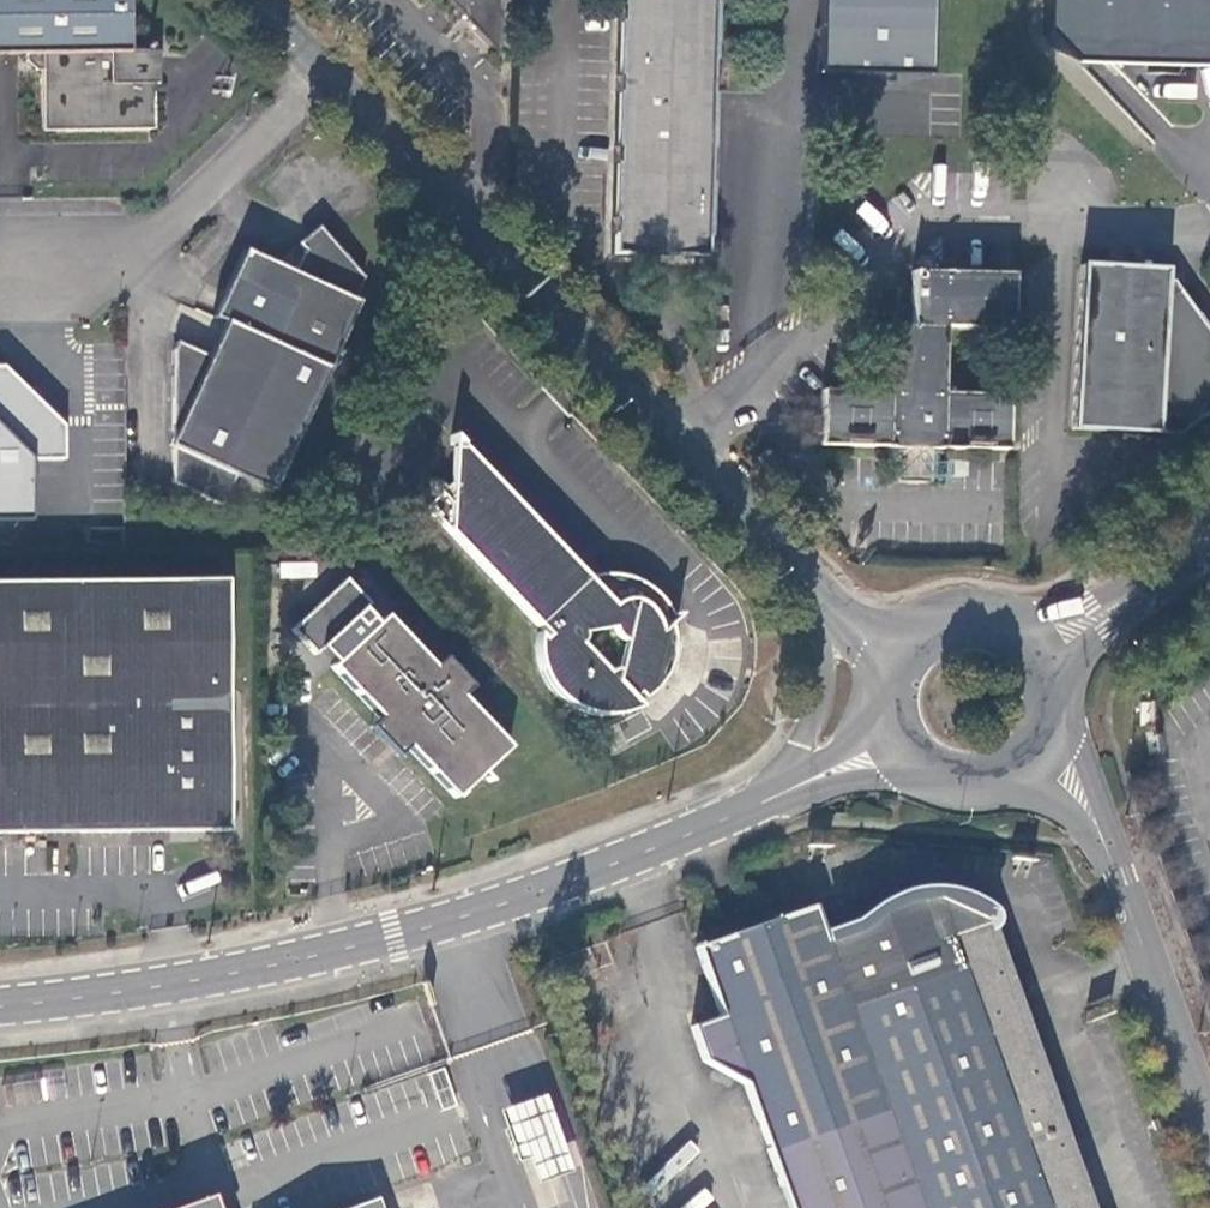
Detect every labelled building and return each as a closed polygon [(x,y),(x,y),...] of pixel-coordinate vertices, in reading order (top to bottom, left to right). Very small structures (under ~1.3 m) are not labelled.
[(31,128),(152,128),(152,84),(155,83),(126,50),(126,0),(0,0),(0,49),(17,49),(17,57),(25,67),(31,67),(31,128)] [(492,48),(494,0),(446,0),(492,48)] [(612,254),(700,255),(705,0),(618,0),(612,254)] [(815,73),(927,76),(929,0),(816,0),(815,73)] [(1040,35),(1057,52),(1066,53),(1080,68),(1085,64),(1209,67),(1209,0),(1041,0),(1040,35)] [(361,278),(315,221),(290,242),(296,252),(288,271),(236,247),(205,316),(216,321),(201,355),(170,342),(167,348),(170,481),(222,505),(236,474),(271,490),(357,302),(353,300),(360,285),(361,278)] [(1070,430),(1101,431),(1177,434),(1209,411),(1209,338),(1199,322),(1205,317),(1199,309),(1193,313),(1163,271),(1078,265),(1070,430)] [(820,391),(819,445),(913,447),(998,449),(1000,396),(940,394),(941,327),(1002,327),(1003,274),(912,271),(910,326),(889,325),(887,393),(820,391)] [(48,414),(0,368),(0,514),(48,414)] [(642,695),(646,692),(653,699),(656,694),(668,677),(673,671),(679,656),(682,636),(682,633),(678,610),(668,595),(660,588),(651,582),(635,574),(632,574),(611,574),(597,578),(587,567),(461,431),(460,483),(439,501),(548,625),(546,642),(545,657),(548,671),(557,685),(570,700),(582,708),(600,713),(617,714),(633,711),(648,703),(642,695)] [(776,449),(766,458),(781,473),(790,464),(776,449)] [(0,583),(0,834),(230,831),(226,580),(0,583)] [(421,748),(469,798),(518,750),(469,700),(479,691),(453,664),(444,672),(354,582),(300,631),(389,720),(381,727),(411,758),(421,748)] [(698,954),(726,1033),(698,1043),(707,1067),(747,1093),(788,1207),(1096,1207),(995,922),(946,902),(910,905),(831,940),(821,911),(698,954)] [(504,1106),(527,1183),(574,1169),(551,1092),(504,1106)] [(376,1197),(344,1207),(380,1207),(376,1197)]
